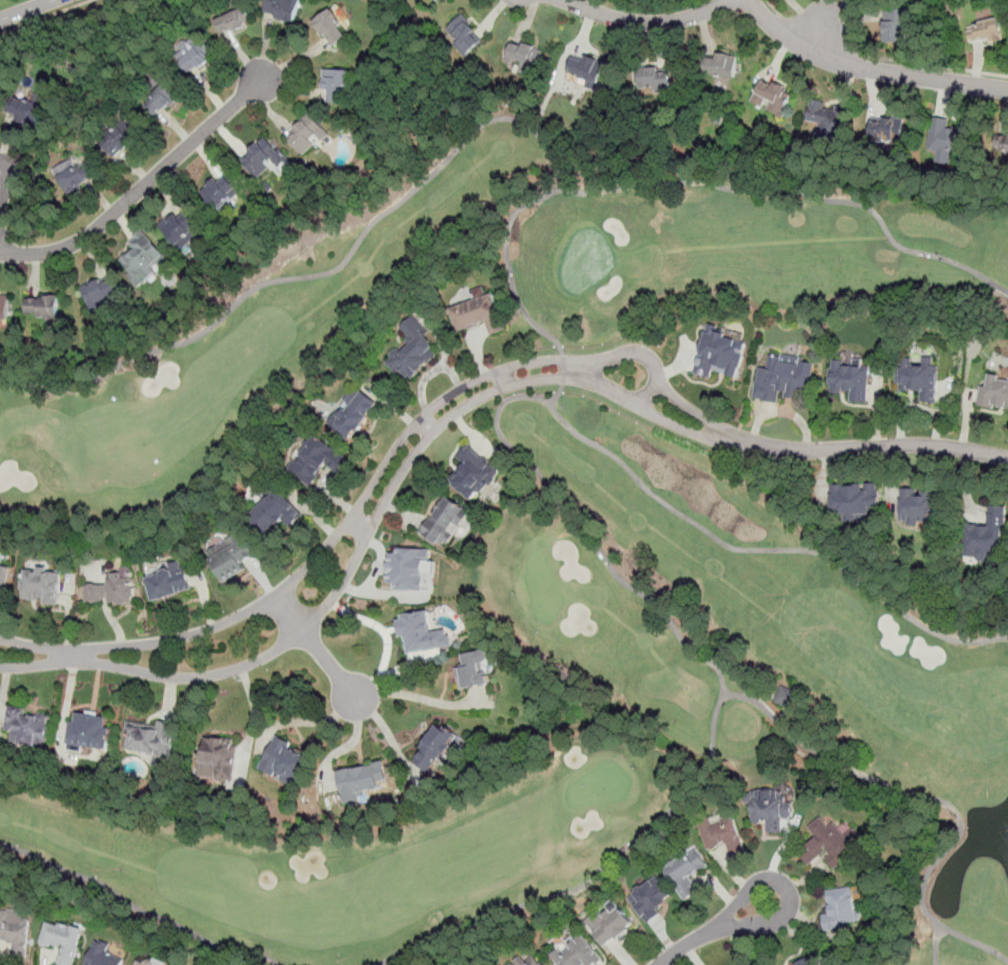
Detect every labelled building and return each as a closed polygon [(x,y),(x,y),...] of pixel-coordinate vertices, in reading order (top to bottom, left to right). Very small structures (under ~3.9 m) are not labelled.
[(265,11),(268,0),(300,0),(294,21),(287,19),(287,21),(274,18),(275,14),(265,11)] [(246,26),(234,32),(232,28),(222,33),(217,23),(244,8),(250,19),(244,23),(246,26)] [(331,10),(332,11),(334,10),(339,17),(337,18),(343,25),(339,28),(346,37),(334,46),(324,32),(321,35),(313,23),(331,10)] [(906,42),(884,43),(884,21),(888,21),(888,10),(908,10),(909,32),(906,32),(906,42)] [(480,42),(466,56),(455,45),(460,40),(449,29),(462,16),(476,31),(473,35),(480,42)] [(994,38),(982,41),(982,40),(975,41),(974,40),(970,41),(968,32),(974,30),(972,25),(998,18),(1001,32),(992,34),(994,38)] [(213,60),(205,68),(202,65),(193,72),(184,62),(190,56),(183,48),(200,33),(216,51),(212,55),(214,56),(211,59),(213,60)] [(536,46),(535,49),(543,51),(534,76),(519,71),(523,61),(514,58),(512,64),(506,62),(512,44),(514,45),(515,43),(524,47),(525,43),(536,46)] [(599,59),(598,61),(605,63),(597,84),(579,78),(580,77),(568,72),(574,56),(585,60),(587,55),(599,59)] [(737,57),(735,78),(716,76),(715,76),(716,73),(704,72),(705,57),(717,58),(717,55),(737,57)] [(648,67),(648,69),(660,68),(660,73),(669,73),(670,93),(655,94),(654,86),(638,87),(637,68),(648,67)] [(347,89),(342,89),(342,102),(326,102),(327,88),(324,88),(324,70),(348,71),(347,89)] [(181,98),(164,112),(162,109),(155,115),(145,103),(155,96),(153,93),(168,81),(181,98)] [(764,81),(772,86),(774,82),(793,93),(782,111),(785,113),(781,119),(766,109),(770,102),(765,99),(761,107),(751,101),(756,94),(755,93),(761,82),(764,83),(764,81)] [(13,96),(25,101),(25,99),(43,107),(34,128),(16,121),(18,117),(7,112),(13,96)] [(834,110),(835,105),(850,108),(842,142),(817,137),(820,124),(806,121),(811,100),(825,103),(824,108),(834,110)] [(331,135),(324,142),(320,136),(315,140),(318,144),(306,155),(290,138),(299,129),(299,128),(306,121),(305,120),(312,113),(331,135)] [(904,118),(900,150),(886,148),(887,141),(883,141),(883,144),(868,142),(871,121),(884,123),(885,115),(904,118)] [(948,128),(969,131),(965,155),(957,154),(957,156),(952,155),(950,166),(935,163),(937,151),(927,150),(932,117),(949,120),(948,128)] [(124,121),(140,137),(124,152),(122,149),(114,157),(97,140),(109,129),(114,134),(121,127),(119,125),(124,121)] [(1003,134),(1007,135),(1007,152),(999,151),(1000,147),(995,146),(997,137),(1003,138),(1003,134)] [(267,137),(279,152),(280,151),(288,161),(278,168),(273,161),(267,166),(269,169),(258,178),(242,158),(267,137)] [(80,164),(83,170),(89,166),(95,176),(84,183),(85,186),(76,192),(75,190),(69,194),(59,176),(80,164)] [(227,177),(237,188),(229,194),(231,196),(216,209),(201,192),(214,181),(217,185),(227,177)] [(197,224),(189,230),(196,238),(180,251),(160,227),(169,220),(170,222),(177,216),(180,219),(187,213),(197,224)] [(148,242),(153,247),(156,245),(168,260),(160,267),(159,265),(155,269),(158,273),(141,287),(131,276),(134,273),(123,260),(131,253),(133,255),(148,242)] [(112,279),(122,297),(93,313),(79,288),(91,282),(92,285),(99,281),(101,285),(112,279)] [(482,288),(485,296),(492,294),(505,329),(491,335),(486,321),(459,331),(450,309),(475,300),(472,291),(482,288)] [(8,320),(0,320),(0,296),(10,296),(8,320)] [(57,297),(58,318),(54,318),(54,321),(48,321),(47,317),(28,318),(28,300),(40,300),(40,298),(46,298),(46,297),(57,297)] [(431,349),(437,356),(428,364),(427,363),(418,372),(419,373),(412,379),(409,376),(407,378),(400,371),(396,374),(385,363),(391,358),(392,354),(397,349),(402,353),(410,346),(407,343),(406,339),(409,336),(400,328),(412,316),(429,334),(426,336),(435,345),(431,349)] [(713,331),(721,333),(722,329),(737,333),(735,342),(740,344),(737,356),(738,356),(734,370),(733,369),(730,378),(720,376),(721,374),(708,371),(706,378),(690,374),(701,332),(702,332),(704,324),(714,327),(713,331)] [(770,354),(780,356),(781,355),(804,359),(804,363),(814,365),(808,397),(802,395),(801,400),(785,397),(785,392),(780,391),(778,404),(762,401),(762,400),(753,398),(759,367),(767,368),(770,354)] [(942,360),(941,406),(931,405),(931,404),(924,404),(925,394),(903,393),(904,386),(901,386),(902,370),(904,370),(905,360),(916,361),(916,367),(926,367),(927,359),(942,360)] [(861,360),(861,367),(869,367),(867,403),(850,402),(850,392),(842,392),(842,394),(830,393),(830,386),(828,386),(830,369),(832,369),(832,361),(844,361),(844,366),(853,367),(853,360),(861,360)] [(999,380),(1007,382),(1007,410),(996,407),(995,409),(977,405),(980,386),(985,387),(988,374),(999,376),(999,380)] [(377,403),(367,416),(368,417),(351,439),(329,423),(337,412),(341,415),(345,410),(348,412),(352,407),(344,401),(353,390),(356,392),(359,389),(377,403)] [(315,436),(348,457),(338,473),(325,465),(312,486),(288,470),(294,461),(296,463),(301,455),(302,456),(307,449),(305,447),(304,445),(306,442),(309,441),(311,442),(315,436)] [(499,483),(488,495),(484,494),(478,501),(454,480),(468,465),(461,459),(466,454),(465,453),(472,444),(502,471),(503,475),(499,479),(499,483)] [(873,485),(873,491),(876,491),(876,513),(874,513),(875,524),(840,524),(840,517),(831,517),(831,513),(825,513),(825,496),(828,496),(828,486),(839,486),(839,488),(846,488),(846,486),(860,486),(860,485),(873,485)] [(267,488),(272,494),(278,488),(302,516),(289,528),(282,519),(264,535),(248,517),(265,502),(259,495),(267,488)] [(943,498),(942,523),(919,522),(919,526),(907,526),(907,522),(900,522),(901,490),(940,490),(940,498),(943,498)] [(469,512),(458,529),(450,523),(435,544),(420,532),(429,519),(431,520),(447,496),(469,512)] [(995,507),(1007,508),(1007,531),(1004,530),(1003,559),(994,559),(991,562),(983,563),(979,557),(968,557),(970,526),(983,526),(983,528),(992,529),(993,515),(994,515),(995,507)] [(239,532),(243,540),(248,537),(257,553),(240,563),(244,570),(223,583),(210,560),(212,559),(208,551),(216,546),(217,548),(227,542),(226,540),(239,532)] [(423,591),(424,561),(430,561),(430,549),(397,547),(397,553),(389,552),(388,589),(423,591)] [(179,561),(181,568),(186,567),(191,589),(178,593),(179,594),(170,597),(170,598),(161,600),(161,599),(153,601),(147,578),(160,575),(162,571),(169,568),(168,564),(179,561)] [(7,595),(0,594),(0,568),(1,566),(11,568),(7,595)] [(48,567),(48,573),(61,573),(61,605),(43,604),(43,599),(37,599),(37,601),(31,601),(31,598),(24,598),(24,589),(22,589),(22,580),(25,580),(25,571),(38,571),(38,567),(48,567)] [(131,572),(132,588),(135,588),(135,597),(133,598),(133,603),(110,603),(110,599),(101,600),(101,603),(93,603),(93,602),(85,602),(84,585),(101,584),(101,585),(108,585),(108,579),(113,579),(113,573),(131,572)] [(429,612),(432,633),(447,631),(448,637),(451,636),(453,647),(407,654),(404,640),(405,640),(405,636),(400,637),(398,621),(403,620),(402,617),(429,612)] [(481,665),(482,674),(488,673),(490,684),(460,690),(456,669),(462,668),(461,665),(465,665),(463,654),(484,651),(488,653),(489,658),(486,664),(481,665)] [(774,700),(791,708),(799,692),(782,684),(774,700)] [(27,715),(37,717),(42,713),(46,714),(48,718),(47,725),(51,726),(48,742),(44,741),(43,747),(13,741),(15,732),(6,730),(10,706),(27,710),(27,715)] [(99,714),(98,717),(108,719),(106,728),(112,730),(108,750),(83,745),(82,753),(66,750),(71,722),(76,723),(78,713),(88,715),(88,712),(99,714)] [(176,724),(171,757),(128,750),(130,739),(125,738),(128,722),(158,727),(159,721),(176,724)] [(436,726),(444,731),(446,728),(457,734),(446,755),(441,752),(430,772),(415,763),(436,726)] [(294,750),(299,754),(301,751),(307,755),(306,757),(315,763),(303,784),(300,783),(297,789),(285,782),(287,779),(284,777),(284,773),(280,771),(276,778),(262,770),(281,738),(296,746),(294,750)] [(242,749),(237,783),(228,782),(225,784),(220,782),(218,780),(219,774),(201,772),(204,752),(208,753),(209,740),(238,744),(237,749),(242,749)] [(381,762),(382,768),(385,767),(388,781),(380,783),(381,788),(358,793),(359,801),(344,804),(337,773),(381,762)] [(797,806),(796,819),(787,819),(786,834),(771,834),(772,822),(765,821),(765,825),(756,825),(758,793),(785,795),(785,799),(790,799),(790,806),(797,806)] [(734,811),(748,855),(732,860),(726,842),(719,845),(720,847),(707,851),(697,820),(709,816),(712,824),(722,820),(720,815),(734,811)] [(835,823),(845,836),(854,829),(860,837),(862,836),(868,843),(849,858),(851,860),(842,867),(840,865),(835,869),(826,858),(830,855),(826,850),(824,851),(825,852),(809,865),(799,851),(835,823)] [(698,850),(709,866),(689,879),(699,892),(686,901),(666,871),(664,872),(659,863),(667,858),(671,864),(689,853),(691,855),(698,850)] [(657,883),(663,891),(669,886),(678,898),(672,903),(673,905),(662,914),(664,916),(651,925),(638,908),(642,905),(636,898),(657,883)] [(853,890),(856,911),(857,910),(861,914),(862,918),(858,922),(841,924),(842,929),(825,931),(822,915),(830,914),(826,891),(850,888),(853,890)] [(620,907),(633,922),(627,928),(628,930),(627,931),(617,940),(615,938),(606,946),(595,934),(605,925),(602,922),(605,919),(603,916),(610,910),(614,913),(620,907)] [(6,940),(0,940),(0,914),(1,914),(3,911),(8,912),(11,914),(10,920),(19,921),(21,919),(28,920),(30,925),(27,958),(12,956),(13,943),(6,942),(6,940)] [(87,925),(75,964),(68,964),(60,962),(65,943),(63,942),(63,944),(54,941),(54,942),(51,944),(47,942),(44,938),(51,918),(62,922),(63,920),(75,924),(76,921),(87,925)] [(602,959),(594,964),(586,964),(556,964),(555,964),(557,963),(551,956),(558,950),(560,952),(569,945),(566,942),(572,937),(575,941),(583,935),(602,959)] [(124,960),(122,964),(85,964),(96,941),(105,945),(106,942),(111,945),(108,953),(124,960)] [(542,962),(544,964),(523,964),(534,956),(540,964),(542,962)] [(158,964),(160,964),(139,964),(142,957),(149,960),(149,958),(154,957),(158,958),(159,962),(158,964)]
